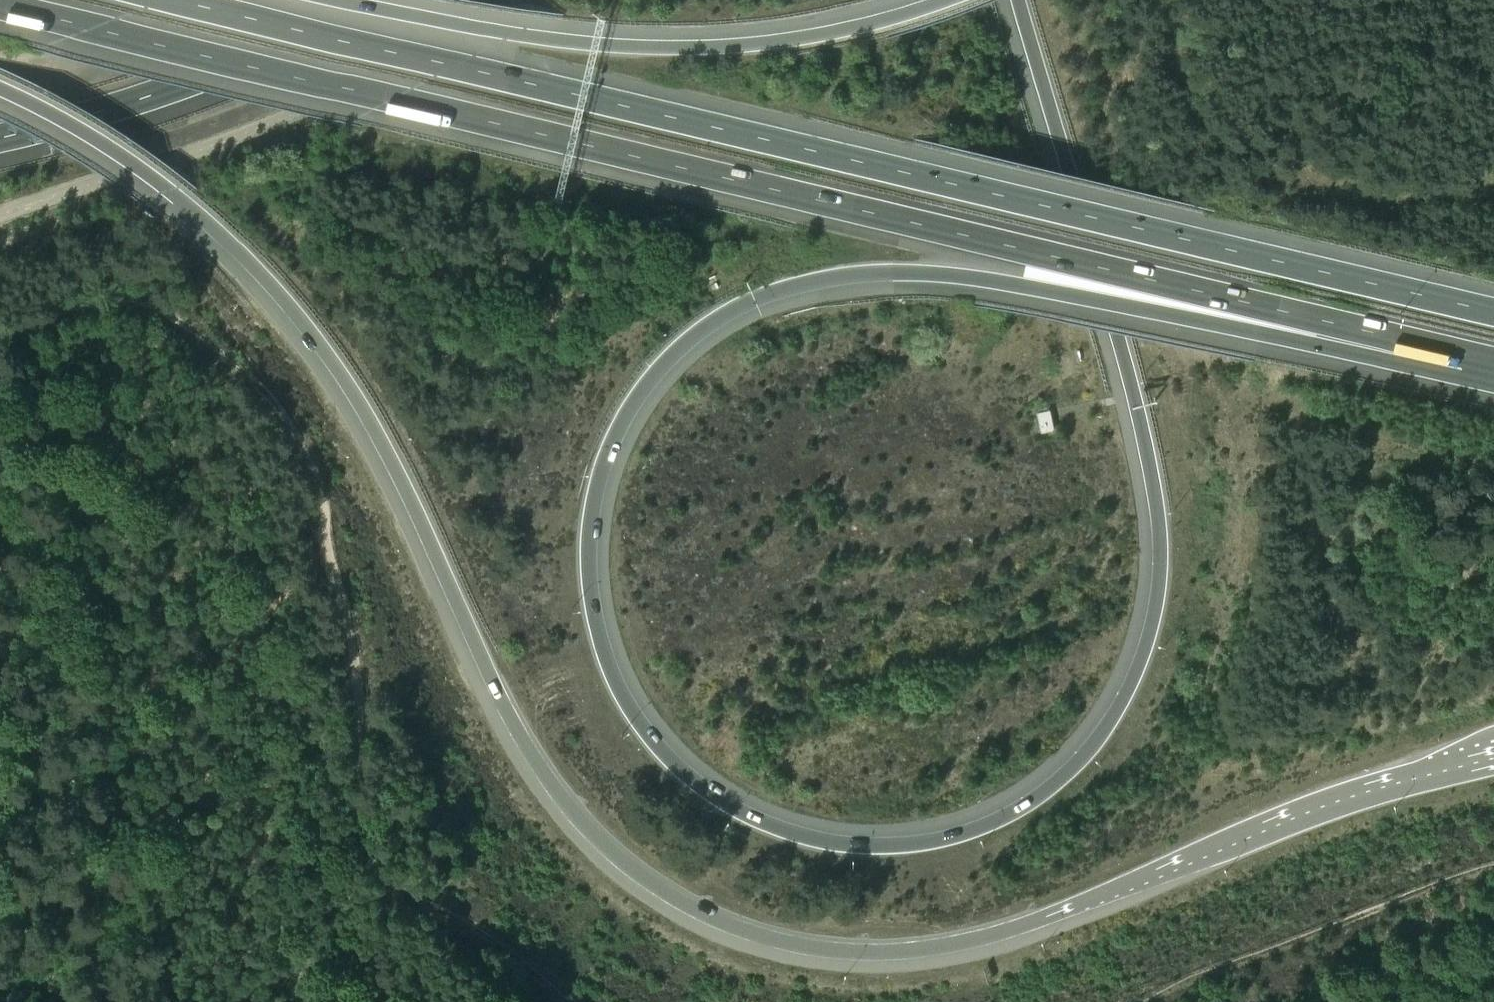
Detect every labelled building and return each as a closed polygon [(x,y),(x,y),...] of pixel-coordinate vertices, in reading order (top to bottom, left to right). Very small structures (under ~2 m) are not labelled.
[(1041,408),(1043,429),(1059,427),(1057,406),(1041,408)]
